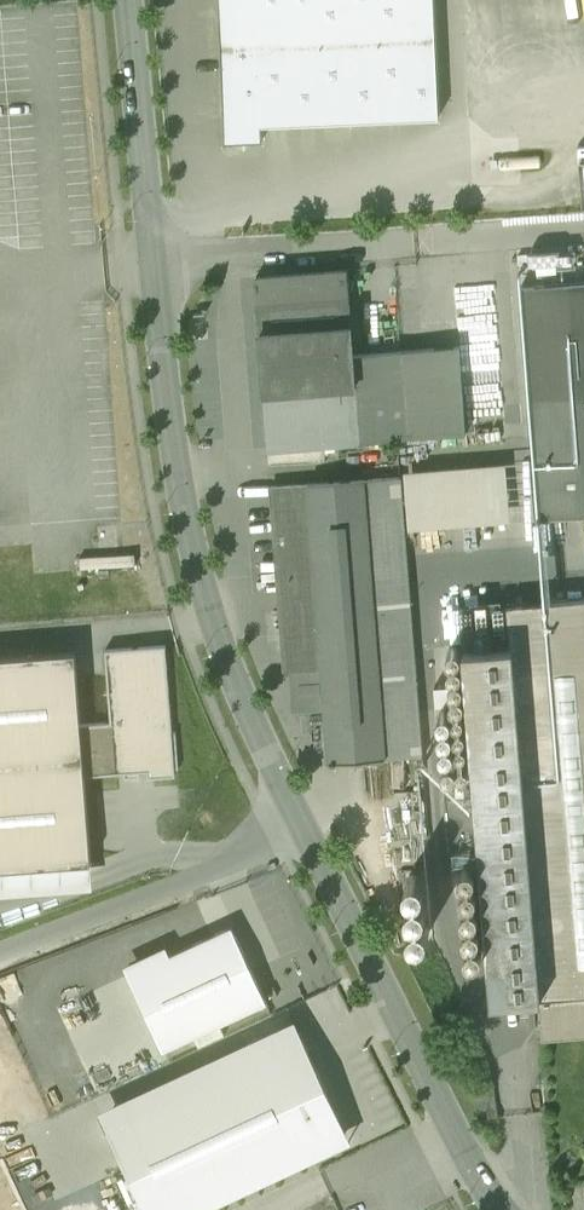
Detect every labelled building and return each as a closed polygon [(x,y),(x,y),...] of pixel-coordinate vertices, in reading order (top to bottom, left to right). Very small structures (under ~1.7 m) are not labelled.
[(227,141),(237,140),(246,148),(253,140),(264,139),(263,125),(441,117),(436,0),(221,0),(227,141)] [(348,271),(259,278),(273,449),(469,434),(461,348),(355,356),(348,271)] [(523,288),(536,459),(541,519),(583,515),(583,284),(523,288)] [(494,288),(465,288),(465,338),(494,338),(494,288)] [(536,459),(402,469),(404,478),(407,529),(541,519),(536,459)] [(404,478),(275,487),(288,669),(296,669),(299,711),(329,708),(333,762),(426,756),(407,529),(404,478)] [(123,520),(102,521),(104,560),(125,559),(123,520)] [(460,608),(477,774),(444,777),(450,846),(483,843),(497,999),(540,996),(543,1036),(583,1033),(583,598),(460,608)] [(167,644),(106,649),(112,721),(82,723),(86,774),(125,771),(125,777),(141,776),(140,770),(149,769),(149,776),(177,774),(176,767),(180,767),(177,730),(173,730),(167,644)] [(0,656),(0,868),(93,861),(86,774),(82,723),(76,651),(0,656)] [(164,1049),(268,1000),(233,925),(172,954),(167,944),(125,964),(164,1049)] [(353,1140),(296,1019),(100,1110),(147,1209),(202,1209),(353,1140)]
